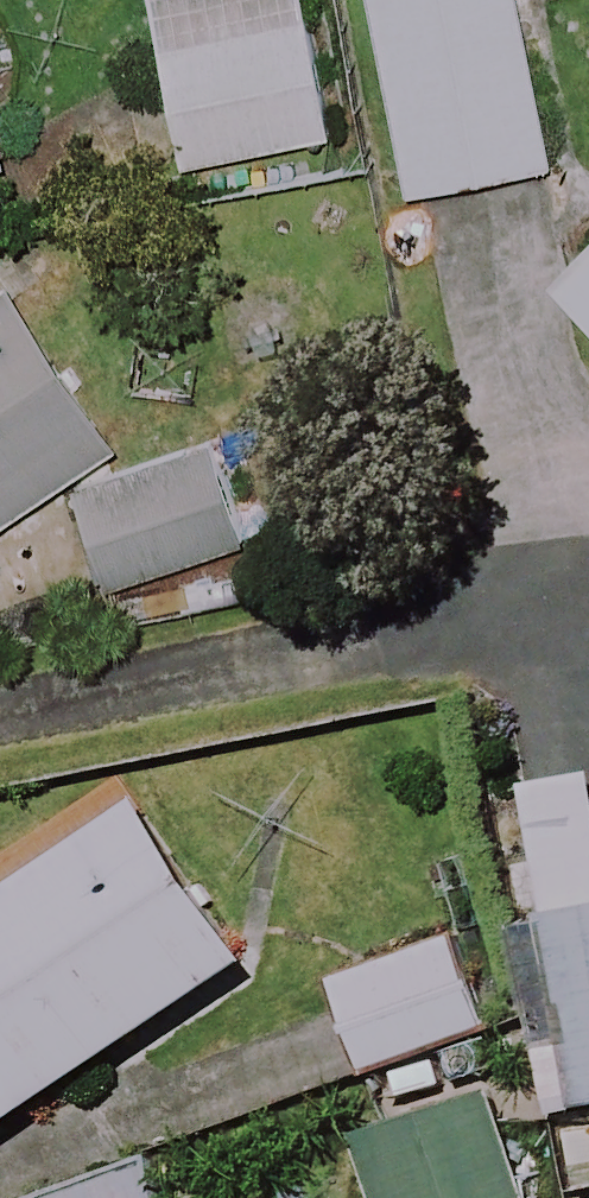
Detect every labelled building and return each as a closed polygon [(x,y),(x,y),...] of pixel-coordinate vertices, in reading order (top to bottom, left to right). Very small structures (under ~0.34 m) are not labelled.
[(291,0),(135,0),(167,168),(319,138),(291,0)] [(502,0),(357,0),(400,199),(539,169),(502,0)] [(542,287),(588,333),(588,239),(542,287)] [(4,290),(0,292),(0,518),(106,450),(4,290)] [(243,536),(204,439),(64,495),(103,592),(243,536)] [(130,810),(0,897),(0,1126),(236,968),(130,810)] [(536,920),(566,1112),(588,1108),(588,911),(536,920)] [(488,1032),(453,936),(316,986),(351,1081),(488,1032)] [(485,1094),(343,1143),(362,1197),(521,1197),(485,1094)] [(137,1169),(50,1197),(147,1197),(137,1169)] [(569,1185),(571,1197),(588,1197),(588,1183),(569,1185)]
